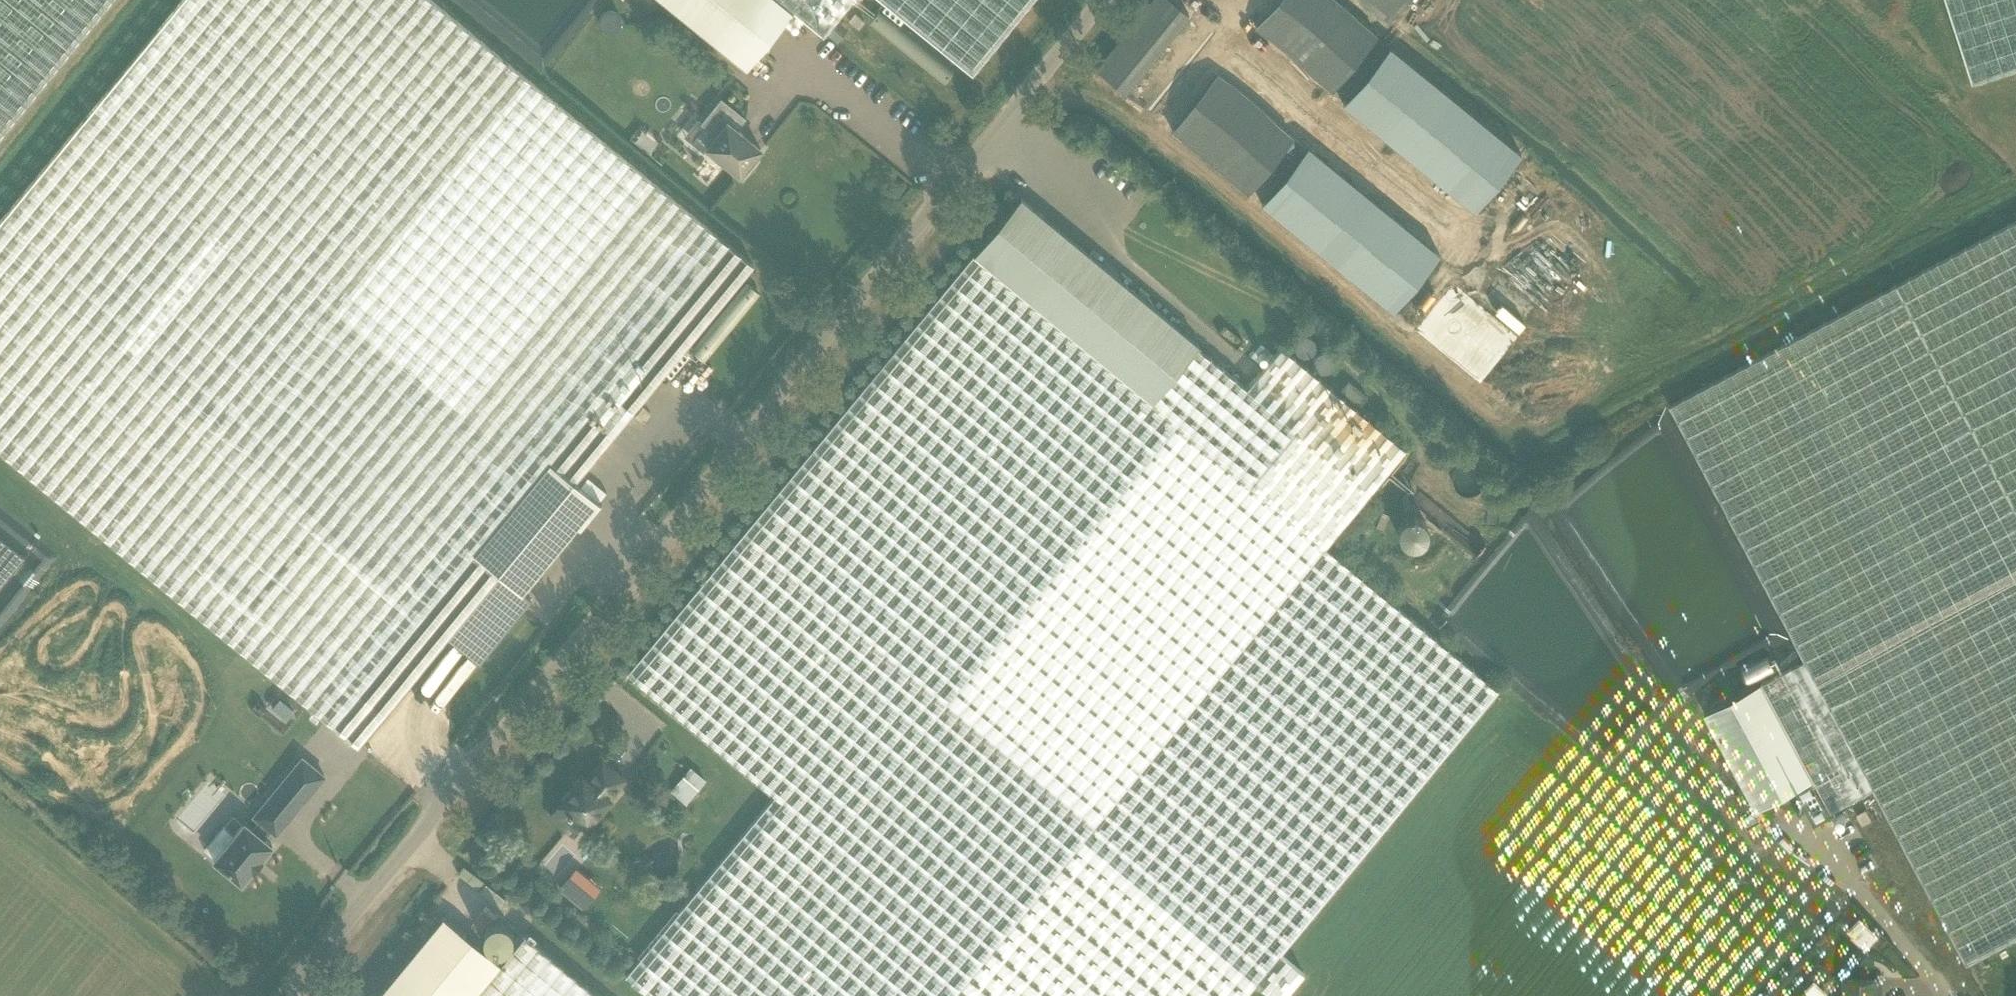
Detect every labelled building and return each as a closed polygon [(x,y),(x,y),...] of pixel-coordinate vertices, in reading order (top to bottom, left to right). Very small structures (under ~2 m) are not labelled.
[(110,540),(358,745),(447,636),(499,573),(474,553),(549,461),(574,482),(753,264),(505,60),(432,0),(178,0),(0,217),(0,450),(110,540)] [(103,0),(0,0),(0,126),(103,0)] [(746,68),(793,11),(823,35),(851,0),(662,0),(746,68)] [(972,74),(1032,0),(881,0),(972,74)] [(1172,0),(1152,0),(1096,69),(1124,92),(1188,13),(1172,0)] [(1329,91),(1374,36),(1329,0),(1274,0),(1251,28),(1329,91)] [(1388,22),(1406,0),(1361,0),(1388,22)] [(1970,83),(2015,69),(2015,0),(1944,0),(1970,83)] [(838,43),(849,29),(839,21),(828,35),(838,43)] [(1507,146),(1375,39),(1329,95),(1461,203),(1507,146)] [(1170,127),(1248,190),(1292,135),(1215,72),(1170,127)] [(720,164),(723,160),(740,174),(743,171),(746,174),(754,164),(751,161),(760,149),(736,129),(745,118),(721,99),(702,123),(717,135),(707,147),(711,151),(708,155),(720,164)] [(1428,243),(1296,136),(1249,193),(1381,300),(1428,243)] [(1197,347),(1148,306),(1149,304),(1020,197),(627,672),(775,795),(626,975),(651,995),(1243,995),(1255,981),(1273,995),(1284,995),(1304,973),(1279,953),(1498,689),(1325,546),(1405,450),(1281,347),(1246,388),(1197,347)] [(1831,811),(1873,788),(1967,963),(2015,937),(2015,221),(1670,405),(1805,660),(1762,683),(1762,684),(1705,713),(1756,810),(1814,779),(1831,811)] [(748,278),(722,308),(735,318),(760,289),(748,278)] [(1451,282),(1417,328),(1440,344),(1448,334),(1437,326),(1454,303),(1478,321),(1487,308),(1451,282)] [(1341,390),(1359,405),(1367,396),(1348,381),(1341,390)] [(651,391),(645,402),(694,427),(700,415),(651,391)] [(499,573),(447,636),(480,663),(532,600),(522,591),(577,524),(579,526),(580,527),(581,526),(601,501),(600,501),(599,502),(574,482),(549,461),(474,553),(499,573)] [(1476,555),(1485,544),(1418,489),(1409,500),(1476,555)] [(1746,666),(1750,677),(1773,670),(1769,659),(1746,666)] [(294,708),(281,697),(274,706),(287,717),(294,708)] [(276,835),(325,776),(302,757),(254,816),(259,821),(260,820),(272,829),(271,830),(276,835)] [(609,798),(624,779),(602,761),(587,779),(582,775),(559,803),(561,804),(551,816),(568,830),(578,818),(587,826),(610,798),(609,798)] [(691,767),(690,768),(671,791),(687,804),(704,783),(706,780),(691,767)] [(1811,781),(1795,790),(1814,825),(1830,816),(1811,781)] [(261,858),(272,845),(264,838),(271,830),(272,829),(260,820),(259,821),(253,829),(245,822),(234,836),(233,835),(224,846),(225,846),(214,859),(241,882),(252,869),(253,870),(262,859),(261,858)] [(583,906),(600,884),(576,865),(559,887),(583,906)] [(524,934),(500,963),(443,916),(378,995),(599,995),(524,934)] [(1877,936),(1860,919),(1849,931),(1853,935),(1852,937),(1861,945),(1862,943),(1866,947),(1877,936)] [(1799,995),(1823,995),(1829,989),(1815,978),(1799,995)] [(1879,979),(1845,980),(1845,995),(1880,995),(1879,979)]
